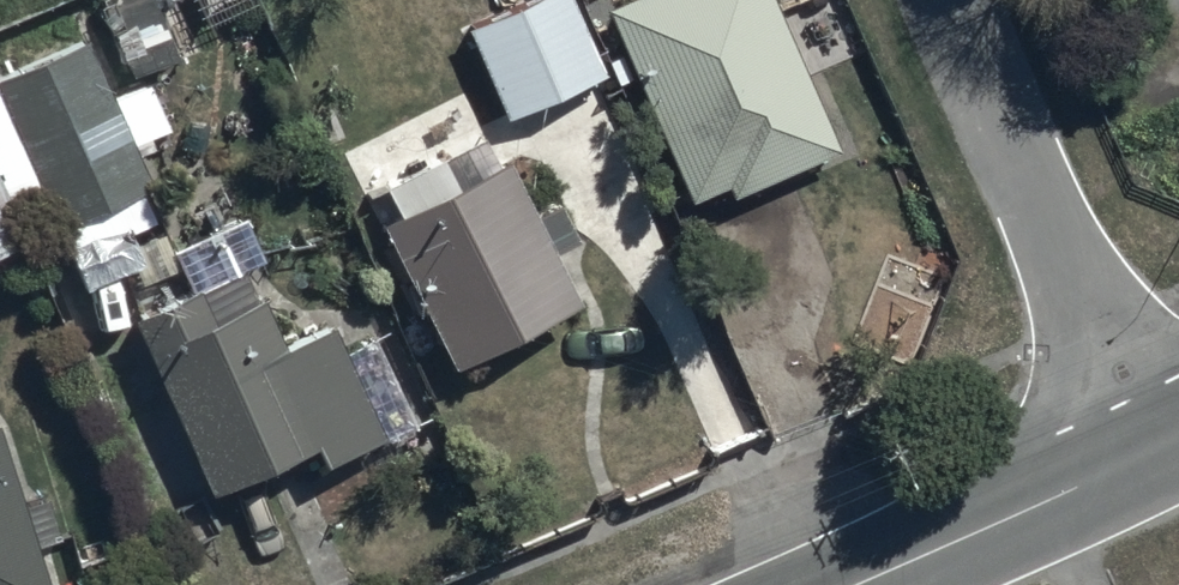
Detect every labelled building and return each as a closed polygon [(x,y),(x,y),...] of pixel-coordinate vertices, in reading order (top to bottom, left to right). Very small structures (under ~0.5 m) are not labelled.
[(129,84),(173,67),(152,14),(182,2),(182,0),(95,0),(129,84)] [(465,2),(515,123),(598,88),(562,0),(469,0),(465,2)] [(728,210),(837,163),(767,0),(643,0),(602,18),(686,212),(723,196),(728,210)] [(14,146),(54,238),(157,195),(91,42),(0,81),(0,152),(14,146)] [(391,224),(373,234),(450,383),(580,315),(554,264),(573,253),(549,207),(529,217),(505,172),(455,198),(438,165),(377,197),(391,224)] [(186,296),(125,329),(207,507),(311,459),(320,478),(409,437),(383,380),(356,392),(328,332),(278,355),(243,279),(262,270),(270,287),(301,273),(291,251),(262,264),(242,222),(167,256),(186,296)] [(9,262),(0,241),(0,266),(9,262)] [(36,554),(55,549),(42,503),(18,510),(0,455),(0,584),(45,584),(36,554)]
